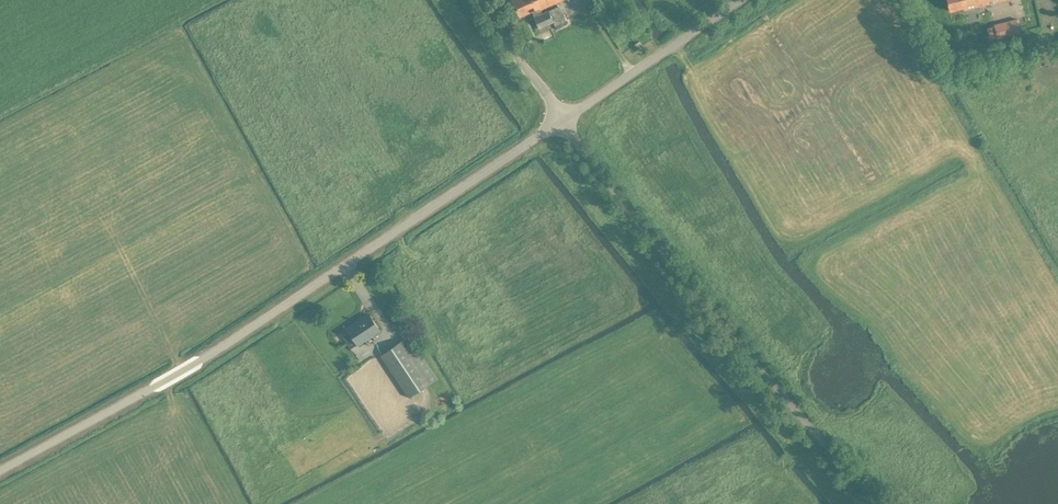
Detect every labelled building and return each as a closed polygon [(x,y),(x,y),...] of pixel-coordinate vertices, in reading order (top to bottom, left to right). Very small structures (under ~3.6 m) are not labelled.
[(559,6),(543,13),(541,9),(561,0),(512,0),(519,17),(531,11),(539,28),(553,22),(555,25),(566,20),(564,17),(559,6)] [(950,11),(963,7),(964,10),(1001,0),(947,0),(950,11)] [(994,24),(998,38),(1020,32),(1017,19),(994,24)] [(350,323),(365,315),(362,310),(348,318),(350,323)] [(380,330),(369,314),(347,329),(349,332),(343,336),(351,348),(357,344),(358,345),(380,330)] [(409,337),(381,355),(409,397),(437,379),(409,337)]
